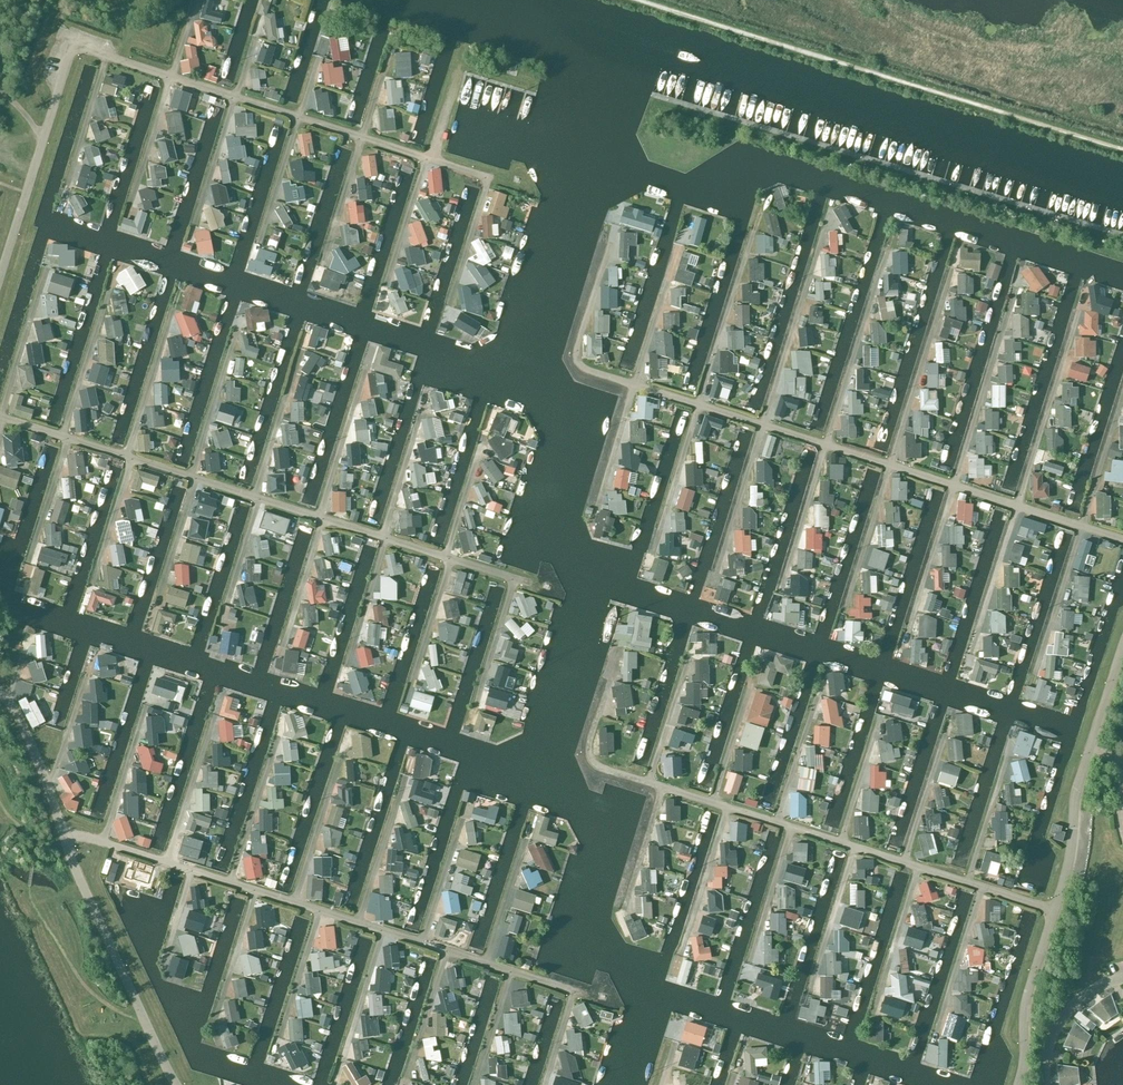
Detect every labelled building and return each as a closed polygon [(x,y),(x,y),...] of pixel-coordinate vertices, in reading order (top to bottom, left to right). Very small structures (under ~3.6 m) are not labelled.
[(212,0),(203,0),(206,23),(215,21),(212,0)] [(263,16),(268,42),(278,41),(274,14),(263,16)] [(202,22),(194,23),(197,46),(205,45),(213,48),(215,44),(214,40),(211,37),(204,38),(204,33),(207,33),(206,27),(203,28),(202,22)] [(329,40),(333,62),(340,61),(340,62),(350,61),(348,50),(340,52),(337,38),(329,40)] [(265,43),(258,44),(261,65),(268,64),(265,43)] [(197,59),(196,47),(184,45),(186,61),(180,62),(182,75),(200,72),(198,59),(197,59)] [(410,53),(395,54),(396,78),(404,78),(404,77),(411,76),(411,68),(404,68),(404,58),(410,58),(410,53)] [(322,65),(325,87),(344,84),(342,67),(333,69),(333,63),(322,65)] [(249,70),(252,90),(260,89),(259,80),(266,79),(265,72),(258,69),(249,70)] [(105,76),(100,92),(114,97),(119,80),(105,76)] [(404,104),(402,88),(395,89),(395,80),(383,81),(384,90),(386,90),(388,106),(404,104)] [(189,110),(188,89),(178,89),(171,89),(172,109),(179,109),(179,111),(189,110)] [(314,91),(317,113),(324,112),(324,116),(329,116),(331,117),(333,117),(332,110),(329,110),(327,93),(322,94),(321,90),(314,91)] [(97,100),(102,121),(110,119),(105,98),(97,100)] [(387,119),(386,108),(377,109),(380,133),(395,131),(394,119),(387,119)] [(164,114),(169,136),(174,135),(175,139),(186,141),(180,114),(173,112),(164,114)] [(234,114),(236,137),(246,136),(246,139),(257,138),(256,125),(247,126),(246,113),(234,114)] [(89,125),(96,143),(110,138),(107,130),(99,132),(96,122),(89,125)] [(297,135),(301,157),(309,156),(307,144),(312,144),(310,133),(297,135)] [(226,137),(229,161),(242,159),(239,138),(234,139),(234,136),(226,137)] [(157,141),(163,165),(178,161),(173,141),(164,139),(157,141)] [(82,165),(83,165),(83,166),(89,167),(96,166),(93,158),(100,156),(98,149),(89,146),(83,148),(87,159),(81,161),(82,165)] [(364,176),(366,178),(377,177),(375,155),(361,157),(364,176)] [(218,162),(222,184),(230,183),(226,160),(218,162)] [(303,182),(315,183),(314,172),(303,172),(301,161),(289,163),(291,176),(296,181),(303,182)] [(83,166),(83,165),(76,187),(85,190),(86,184),(93,186),(96,177),(95,173),(90,172),(91,168),(89,167),(83,166)] [(157,165),(149,166),(151,180),(147,181),(147,186),(152,188),(161,187),(160,180),(167,179),(165,168),(157,165)] [(426,173),(429,195),(443,194),(440,169),(431,170),(431,172),(426,173)] [(356,179),(359,202),(372,200),(370,186),(365,186),(364,178),(356,179)] [(286,204),(299,201),(296,185),(290,186),(289,181),(282,183),(286,204)] [(208,205),(215,207),(223,206),(221,196),(227,195),(225,187),(218,184),(210,186),(214,200),(209,200),(208,205)] [(778,188),(771,191),(778,211),(785,209),(778,188)] [(145,189),(138,191),(141,203),(137,204),(138,208),(144,210),(144,212),(152,209),(150,202),(156,200),(154,192),(145,189)] [(492,199),(487,213),(505,219),(509,208),(503,206),(506,196),(494,192),(494,193),(489,191),(487,197),(492,199)] [(74,196),(67,200),(77,218),(84,214),(81,209),(87,205),(83,198),(79,196),(74,196)] [(422,199),(414,204),(425,224),(431,220),(434,224),(440,220),(428,199),(423,201),(422,199)] [(355,202),(347,204),(350,225),(365,223),(363,206),(356,207),(355,202)] [(644,232),(645,205),(629,204),(627,231),(644,232)] [(839,206),(832,210),(840,225),(838,226),(840,229),(842,227),(846,233),(856,237),(858,232),(852,230),(851,230),(853,230),(846,220),(851,217),(844,205),(840,207),(839,206)] [(274,211),(285,229),(292,225),(286,214),(290,211),(288,207),(283,206),(282,206),(274,211)] [(210,208),(203,210),(208,226),(199,223),(198,227),(210,230),(210,232),(225,227),(223,221),(224,217),(223,214),(220,213),(219,211),(210,208)] [(140,237),(147,214),(137,211),(133,222),(123,219),(119,230),(140,237)] [(773,213),(763,216),(768,235),(773,236),(781,239),(776,217),(773,213)] [(492,216),(481,217),(482,230),(477,230),(475,236),(482,238),(483,239),(493,239),(493,225),(492,216)] [(688,218),(688,246),(698,246),(699,233),(696,233),(696,219),(688,218)] [(412,238),(408,239),(410,245),(415,246),(421,244),(422,247),(427,245),(426,242),(427,242),(420,223),(418,222),(407,226),(412,238)] [(335,239),(333,244),(343,247),(359,244),(357,231),(348,228),(348,225),(339,226),(341,240),(335,239)] [(273,228),(266,249),(275,252),(282,231),(273,228)] [(194,232),(198,256),(206,254),(206,255),(213,253),(209,232),(205,229),(194,232)] [(906,248),(907,231),(899,230),(898,247),(906,248)] [(836,231),(828,232),(829,254),(837,254),(836,231)] [(629,255),(627,255),(628,247),(636,247),(637,234),(619,233),(618,259),(621,259),(621,262),(629,263),(629,255)] [(756,236),(756,255),(773,255),(773,239),(764,236),(756,236)] [(478,239),(471,244),(477,254),(467,259),(483,266),(491,262),(483,247),(488,244),(484,244),(482,241),(479,240),(478,239)] [(59,256),(59,267),(74,267),(74,250),(67,250),(67,244),(48,245),(49,256),(59,256)] [(404,249),(408,266),(415,265),(415,267),(425,265),(422,250),(419,251),(419,248),(411,247),(404,249)] [(338,249),(331,253),(334,257),(329,269),(345,275),(359,267),(353,258),(346,263),(338,249)] [(967,250),(959,249),(958,269),(979,270),(980,254),(967,254),(967,250)] [(277,255),(260,250),(255,264),(249,262),(246,270),(252,272),(252,273),(260,275),(261,274),(270,277),(272,268),(264,265),(265,260),(274,263),(277,255)] [(690,255),(682,252),(673,282),(690,287),(695,274),(685,271),(690,255)] [(907,274),(907,260),(902,260),(902,257),(899,257),(899,253),(892,253),(892,267),(886,267),(886,273),(892,275),(907,274)] [(820,256),(821,278),(835,278),(834,267),(829,267),(828,255),(820,256)] [(757,259),(748,259),(749,282),(764,281),(764,264),(757,264),(757,259)] [(466,263),(465,267),(483,291),(494,283),(486,272),(480,276),(472,265),(466,263)] [(609,287),(609,288),(617,288),(617,267),(608,267),(608,287),(609,287)] [(119,274),(116,280),(120,287),(123,285),(130,296),(146,286),(139,275),(137,276),(133,268),(129,268),(119,274)] [(394,271),(401,292),(405,290),(405,291),(415,288),(410,271),(404,273),(402,268),(394,271)] [(1035,293),(1049,284),(1038,268),(1020,273),(1029,286),(1027,291),(1035,293)] [(324,270),(318,287),(337,293),(340,283),(344,285),(346,277),(324,270)] [(68,298),(73,280),(53,273),(47,292),(68,298)] [(883,298),(884,298),(898,297),(897,284),(893,284),(892,275),(882,276),(883,297),(883,298)] [(956,275),(956,294),(973,294),(973,280),(966,275),(956,275)] [(807,294),(806,299),(815,301),(823,301),(823,291),(830,291),(830,283),(822,283),(823,283),(814,283),(815,296),(807,294)] [(751,285),(741,285),(741,303),(749,303),(749,304),(759,305),(759,294),(751,294),(751,291),(755,291),(755,287),(751,287),(751,285)] [(1092,312),(1098,314),(1107,317),(1113,301),(1099,296),(1098,285),(1088,286),(1091,311),(1092,312)] [(184,297),(180,310),(190,313),(194,301),(198,303),(202,291),(187,286),(185,293),(184,293),(183,296),(184,297)] [(470,290),(466,287),(457,288),(461,310),(468,309),(468,313),(482,317),(482,310),(476,311),(476,307),(481,306),(479,295),(471,296),(470,290)] [(609,288),(609,287),(608,287),(600,287),(600,309),(617,310),(617,299),(614,299),(614,295),(613,295),(613,289),(609,288)] [(671,289),(670,306),(691,313),(693,307),(684,305),(680,305),(680,297),(685,297),(685,289),(671,289)] [(387,296),(392,308),(394,307),(397,316),(408,311),(402,298),(399,299),(396,292),(387,296)] [(1014,308),(1014,313),(1022,316),(1038,316),(1038,305),(1031,306),(1031,301),(1034,301),(1034,294),(1029,293),(1020,293),(1020,308),(1014,308)] [(111,296),(115,317),(122,315),(121,307),(127,306),(124,294),(111,296)] [(50,295),(40,295),(42,319),(58,317),(57,300),(50,301),(50,295)] [(883,298),(883,297),(876,298),(881,322),(895,319),(894,311),(887,312),(884,298),(883,298)] [(950,317),(956,317),(957,320),(966,322),(965,308),(962,308),(962,301),(956,301),(956,299),(949,299),(950,312),(944,310),(943,315),(950,317)] [(735,306),(736,327),(742,327),(742,313),(746,313),(746,306),(742,307),(742,306),(735,306)] [(817,307),(809,306),(808,324),(822,325),(823,317),(821,317),(822,312),(816,312),(817,307)] [(254,309),(244,310),(247,332),(257,331),(256,324),(269,323),(268,311),(262,312),(262,309),(254,310),(254,309)] [(602,311),(593,311),(593,334),(609,334),(609,316),(602,316),(602,311)] [(465,321),(461,312),(450,317),(457,335),(464,332),(465,335),(480,329),(475,317),(465,321)] [(1098,314),(1092,312),(1084,312),(1083,325),(1079,325),(1078,336),(1097,336),(1098,314)] [(181,313),(174,316),(183,338),(190,335),(191,337),(200,334),(194,319),(182,316),(181,313)] [(678,314),(662,314),(663,331),(672,331),(672,326),(679,326),(678,314)] [(1004,337),(1012,338),(1012,339),(1029,339),(1028,320),(1019,316),(1011,316),(1012,331),(1005,331),(1004,337)] [(111,317),(103,319),(107,340),(123,336),(120,320),(112,322),(111,317)] [(938,338),(946,341),(950,328),(959,331),(962,324),(945,318),(938,338)] [(41,321),(33,323),(38,344),(53,340),(49,324),(42,326),(41,321)] [(877,323),(869,323),(870,345),(886,344),(885,333),(877,323)] [(313,326),(307,347),(315,349),(318,338),(325,340),(328,331),(321,329),(321,328),(313,326)] [(813,347),(812,328),(797,329),(799,348),(813,347)] [(663,331),(654,333),(656,354),(674,360),(673,347),(672,347),(671,336),(663,331)] [(744,350),(743,331),(727,332),(728,351),(744,350)] [(246,335),(237,337),(242,356),(256,360),(259,350),(248,347),(246,335)] [(586,335),(586,358),(596,358),(596,355),(601,355),(601,341),(596,341),(596,335),(586,335)] [(166,339),(170,359),(187,356),(185,345),(177,347),(175,337),(166,339)] [(1074,338),(1074,350),(1069,350),(1069,357),(1074,357),(1074,358),(1095,358),(1095,342),(1088,342),(1088,339),(1074,338)] [(1013,339),(1004,339),(1004,354),(1001,354),(998,353),(997,359),(1005,363),(1014,363),(1013,351),(1020,351),(1020,343),(1013,343),(1013,339)] [(106,340),(97,340),(98,364),(107,366),(115,365),(114,343),(106,340)] [(26,344),(29,365),(45,363),(44,353),(42,353),(40,347),(39,347),(34,344),(33,343),(26,344)] [(378,346),(371,370),(399,379),(403,367),(387,362),(391,350),(378,346)] [(309,358),(300,371),(308,376),(315,364),(321,368),(325,361),(320,358),(312,353),(305,350),(303,356),(309,358)] [(728,351),(719,351),(719,375),(727,375),(727,374),(738,374),(738,365),(733,365),(733,355),(728,351)] [(798,351),(791,351),(792,370),(798,370),(798,373),(808,376),(807,369),(811,369),(810,357),(806,358),(805,352),(798,352),(798,351)] [(649,352),(649,378),(667,377),(666,371),(657,371),(657,355),(649,352)] [(236,358),(233,379),(240,380),(243,358),(236,358)] [(162,360),(163,382),(171,382),(171,381),(178,380),(177,364),(171,364),(171,360),(162,360)] [(1071,362),(1067,377),(1085,383),(1090,368),(1071,362)] [(937,363),(935,363),(926,363),(926,364),(925,364),(922,374),(926,375),(926,388),(937,388),(944,388),(944,380),(937,380),(937,364),(937,363)] [(87,382),(104,387),(109,369),(92,364),(87,382)] [(24,366),(17,367),(22,390),(35,387),(32,367),(24,366)] [(991,376),(989,382),(997,385),(1012,384),(1012,366),(997,367),(997,379),(991,376)] [(856,370),(855,391),(868,391),(869,385),(862,384),(863,370),(856,370)] [(795,371),(784,371),(784,395),(805,395),(805,378),(800,378),(795,378),(795,371)] [(367,374),(370,397),(378,396),(377,386),(384,385),(383,377),(375,374),(375,373),(367,374)] [(300,376),(293,399),(301,401),(302,399),(306,401),(310,385),(306,384),(308,379),(300,376)] [(715,376),(708,397),(718,400),(722,387),(731,390),(733,382),(715,376)] [(234,381),(226,381),(225,402),(240,403),(240,389),(234,389),(234,381)] [(1061,405),(1061,404),(1069,404),(1069,407),(1076,407),(1076,399),(1078,399),(1078,388),(1072,388),(1072,383),(1061,384),(1061,399),(1055,397),(1053,403),(1061,405)] [(160,384),(153,384),(154,406),(161,406),(161,405),(168,405),(167,386),(160,384)] [(991,386),(991,400),(986,399),(984,406),(991,408),(1005,408),(1005,386),(991,386)] [(95,387),(79,391),(83,409),(99,406),(95,387)] [(927,411),(927,413),(937,417),(937,411),(938,411),(938,399),(928,400),(928,389),(919,389),(919,390),(917,390),(915,397),(919,399),(919,411),(927,411)] [(435,391),(429,393),(434,413),(448,409),(446,401),(444,401),(442,393),(435,391)] [(848,416),(862,416),(862,405),(860,405),(860,400),(855,400),(855,393),(847,393),(847,409),(843,409),(843,413),(848,415),(848,416)] [(20,407),(23,397),(14,395),(9,413),(31,420),(33,411),(20,407)] [(630,413),(630,420),(652,420),(652,409),(657,409),(659,409),(659,400),(658,401),(645,396),(637,396),(636,413),(630,413)] [(785,396),(777,396),(778,418),(792,417),(791,403),(785,403),(785,396)] [(359,402),(363,419),(377,416),(375,404),(372,405),(371,400),(359,402)] [(303,408),(303,403),(290,403),(290,416),(284,414),(282,420),(290,422),(290,423),(298,423),(298,408),(303,408)] [(225,404),(217,405),(218,426),(232,426),(231,418),(231,411),(226,412),(225,404)] [(1051,414),(1054,414),(1054,429),(1070,428),(1070,414),(1066,414),(1066,409),(1063,406),(1054,406),(1054,410),(1051,410),(1051,414)] [(154,408),(146,408),(147,429),(164,427),(163,416),(158,416),(158,413),(155,413),(154,408)] [(73,411),(76,433),(87,432),(85,410),(73,411)] [(985,431),(985,430),(998,430),(998,424),(991,423),(991,410),(985,410),(985,426),(978,424),(976,429),(985,431)] [(504,438),(512,419),(497,412),(488,431),(504,438)] [(915,434),(921,436),(921,429),(928,429),(928,416),(923,416),(923,413),(920,412),(912,412),(912,425),(912,428),(909,427),(905,426),(904,431),(915,434)] [(840,430),(835,430),(836,438),(849,438),(850,439),(853,439),(855,437),(855,427),(854,426),(853,417),(847,416),(846,415),(840,416),(840,430)] [(717,418),(703,416),(699,440),(706,441),(709,423),(716,424),(717,418)] [(432,418),(421,421),(425,441),(436,438),(432,418)] [(362,443),(363,443),(363,444),(369,446),(369,442),(370,442),(369,431),(366,431),(365,421),(362,419),(354,420),(356,442),(362,443)] [(645,429),(643,429),(643,422),(638,422),(629,422),(630,444),(645,444),(645,429)] [(280,425),(283,447),(299,445),(297,432),(289,432),(288,424),(280,425)] [(1046,436),(1046,451),(1057,450),(1057,429),(1044,429),(1044,434),(1046,436)] [(210,433),(216,449),(222,447),(223,449),(232,446),(227,430),(219,433),(218,430),(210,433)] [(137,431),(137,436),(138,452),(151,452),(150,449),(154,449),(153,442),(150,442),(149,435),(145,435),(145,431),(137,431)] [(915,434),(904,431),(903,437),(905,437),(905,458),(912,458),(912,459),(920,459),(921,444),(915,444),(915,434)] [(984,432),(975,432),(975,448),(970,447),(968,453),(975,455),(992,454),(992,436),(984,436),(984,432)] [(7,465),(7,469),(17,468),(17,464),(24,464),(23,448),(21,448),(19,433),(2,435),(6,465),(7,465)] [(505,440),(495,436),(487,441),(500,462),(512,454),(513,445),(505,442),(505,440)] [(425,449),(424,442),(416,444),(421,463),(429,462),(429,464),(436,464),(435,447),(425,449)] [(1118,461),(1122,462),(1122,458),(1120,458),(1122,450),(1118,450),(1118,444),(1112,442),(1107,457),(1118,461)] [(702,443),(695,443),(696,464),(696,466),(703,465),(702,443)] [(339,463),(348,466),(348,467),(360,466),(359,448),(355,448),(355,444),(346,444),(347,458),(341,458),(339,463)] [(629,444),(621,444),(621,460),(618,460),(618,466),(622,465),(622,467),(637,472),(640,461),(639,457),(632,455),(632,446),(629,444)] [(275,470),(290,469),(288,449),(281,448),(273,449),(275,470)] [(1040,453),(1041,473),(1049,472),(1049,452),(1040,453)] [(83,453),(67,455),(70,478),(86,475),(83,453)] [(204,454),(207,473),(220,472),(218,453),(204,454)] [(835,454),(826,454),(825,480),(834,480),(835,454)] [(977,455),(968,456),(968,479),(983,479),(983,477),(991,477),(991,466),(983,466),(983,459),(977,459),(977,455)] [(504,478),(491,460),(488,463),(486,460),(479,465),(493,485),(504,478)] [(1118,461),(1112,460),(1110,473),(1106,473),(1105,482),(1109,482),(1117,483),(1118,472),(1122,472),(1122,468),(1122,462),(1118,461)] [(764,461),(756,462),(756,483),(764,483),(764,485),(773,489),(773,480),(772,480),(772,470),(765,461),(764,461)] [(418,463),(409,465),(413,489),(428,486),(424,468),(418,465),(418,463)] [(696,464),(684,465),(685,487),(702,486),(702,470),(696,470),(696,466),(696,464)] [(7,469),(0,467),(0,485),(15,490),(21,474),(7,469)] [(625,481),(625,468),(616,468),(615,490),(629,490),(630,481),(625,481)] [(137,470),(130,490),(139,492),(142,483),(156,487),(159,477),(137,470)] [(347,471),(340,470),(339,488),(346,488),(351,488),(351,482),(346,481),(347,471)] [(1047,483),(1042,483),(1041,474),(1030,473),(1029,477),(1029,492),(1032,492),(1032,499),(1048,499),(1048,485),(1047,485),(1047,483)] [(266,475),(268,495),(286,494),(285,474),(266,475)] [(899,482),(899,478),(899,474),(891,474),(891,478),(890,501),(906,501),(906,482),(899,482)] [(68,478),(61,479),(63,500),(70,499),(70,500),(76,500),(74,481),(68,478)] [(829,482),(819,481),(818,504),(833,505),(833,496),(828,495),(829,482)] [(486,494),(481,483),(472,487),(482,507),(492,502),(488,493),(486,494)] [(408,488),(401,489),(406,510),(412,508),(413,510),(421,508),(419,500),(411,502),(408,488)] [(695,492),(681,488),(675,508),(688,513),(695,492)] [(616,491),(607,492),(609,513),(610,514),(617,515),(626,515),(625,501),(621,502),(621,494),(616,495),(616,491)] [(1110,519),(1110,496),(1106,496),(1106,494),(1095,491),(1095,519),(1110,519)] [(210,494),(201,492),(195,514),(211,519),(213,511),(215,509),(217,505),(215,503),(216,500),(209,498),(210,494)] [(332,510),(345,510),(345,496),(340,496),(340,493),(332,493),(332,510)] [(123,501),(127,521),(142,518),(139,501),(131,499),(123,501)] [(63,526),(70,504),(57,500),(50,522),(63,526)] [(965,501),(957,500),(956,521),(962,521),(962,525),(971,527),(972,504),(965,504),(965,501)] [(892,503),(883,503),(885,525),(892,524),(892,528),(903,531),(905,523),(900,523),(899,508),(892,508),(892,503)] [(822,505),(813,505),(814,528),(828,527),(828,517),(826,517),(826,510),(822,507),(822,505)] [(751,510),(751,509),(750,508),(749,508),(742,508),(742,530),(756,530),(756,515),(753,512),(753,511),(752,510),(751,510)] [(470,509),(463,511),(468,530),(475,528),(472,516),(474,515),(473,511),(470,511),(470,509)] [(407,511),(398,511),(400,530),(407,530),(407,536),(415,535),(415,528),(412,528),(411,514),(410,515),(408,513),(407,511)] [(610,534),(614,520),(609,518),(610,514),(609,513),(600,511),(598,517),(596,516),(594,523),(597,524),(592,539),(600,541),(603,532),(610,534)] [(256,517),(265,539),(273,536),(273,535),(276,533),(269,513),(265,512),(263,513),(263,515),(256,517)] [(683,513),(670,514),(671,533),(685,533),(684,521),(683,521),(683,513)] [(191,519),(187,537),(205,541),(209,522),(191,519)] [(1027,519),(1018,519),(1018,542),(1033,542),(1033,529),(1028,528),(1027,519)] [(128,521),(127,521),(122,520),(115,522),(120,544),(133,541),(128,521)] [(55,524),(45,525),(46,547),(62,547),(61,532),(55,533),(55,524)] [(884,525),(876,526),(878,548),(886,547),(885,540),(892,539),(892,531),(885,532),(884,525)] [(468,530),(466,531),(466,529),(459,527),(457,531),(458,533),(457,534),(463,555),(476,551),(471,532),(468,530)] [(962,527),(948,527),(948,545),(964,545),(963,536),(962,536),(962,527)] [(815,529),(806,529),(805,550),(821,550),(821,535),(815,535),(815,529)] [(743,531),(733,531),(735,553),(742,553),(742,555),(750,558),(750,536),(744,536),(743,531)] [(321,536),(325,558),(334,556),(331,545),(338,543),(337,538),(331,539),(330,534),(321,536)] [(659,544),(658,557),(679,557),(679,548),(673,548),(673,534),(664,534),(664,544),(659,544)] [(251,538),(255,560),(270,557),(269,548),(262,549),(260,537),(251,538)] [(201,547),(183,543),(179,560),(196,565),(201,547)] [(1020,544),(1011,544),(1010,565),(1024,566),(1025,557),(1019,557),(1020,544)] [(1089,567),(1091,545),(1082,544),(1080,566),(1089,567)] [(122,545),(108,546),(112,567),(126,565),(122,546),(122,545)] [(941,546),(937,546),(936,554),(941,554),(941,568),(949,568),(948,571),(955,572),(955,568),(956,568),(956,554),(949,554),(949,546),(941,546)] [(869,572),(884,571),(884,564),(877,564),(877,547),(869,547),(869,572)] [(46,550),(39,550),(40,567),(52,567),(52,554),(46,554),(46,550)] [(811,570),(812,554),(805,551),(797,551),(796,568),(791,567),(790,572),(797,573),(797,569),(811,570)] [(390,577),(403,574),(401,565),(396,566),(393,554),(385,556),(388,569),(383,570),(384,576),(389,575),(390,577)] [(734,555),(727,556),(728,570),(723,570),(721,576),(728,578),(736,577),(734,555)] [(661,584),(667,563),(654,558),(649,573),(644,571),(642,578),(661,584)] [(314,560),(318,581),(327,580),(333,578),(330,562),(323,559),(322,559),(314,560)] [(245,560),(245,583),(261,582),(260,573),(254,573),(254,565),(254,560),(245,560)] [(175,586),(189,585),(188,573),(190,572),(189,566),(181,564),(181,565),(174,565),(172,565),(169,572),(175,572),(175,586)] [(98,583),(97,587),(113,591),(112,580),(119,579),(122,571),(102,565),(104,582),(98,583)] [(1012,566),(1003,566),(1003,588),(1019,588),(1019,573),(1013,573),(1012,566)] [(933,569),(929,569),(929,577),(933,577),(933,591),(944,591),(944,583),(942,583),(942,574),(943,574),(943,570),(942,568),(933,568),(933,569)] [(44,572),(35,569),(28,593),(37,596),(44,572)] [(466,573),(458,571),(451,594),(460,596),(460,595),(466,596),(469,584),(463,582),(466,573)] [(1089,578),(1077,577),(1078,574),(1070,571),(1067,582),(1073,582),(1071,599),(1080,600),(1080,603),(1081,603),(1081,605),(1087,605),(1089,578)] [(869,572),(861,572),(862,594),(870,594),(876,593),(876,586),(870,587),(869,572)] [(792,597),(807,597),(807,581),(799,575),(790,575),(789,589),(783,589),(784,596),(792,597)] [(389,578),(380,578),(380,593),(373,593),(373,599),(388,599),(388,592),(395,592),(395,584),(389,584),(389,578)] [(720,578),(713,600),(726,604),(733,583),(720,578)] [(310,604),(310,605),(326,603),(324,585),(316,586),(315,581),(306,582),(309,604),(310,604)] [(245,584),(236,586),(241,608),(257,604),(253,587),(246,589),(245,584)] [(164,602),(185,608),(189,594),(169,587),(164,602)] [(1005,589),(996,589),(996,610),(1004,610),(1004,612),(1011,612),(1011,596),(1005,596),(1005,589)] [(113,607),(116,598),(92,590),(85,611),(94,614),(98,602),(113,607)] [(933,594),(926,593),(926,614),(933,614),(933,606),(935,606),(935,602),(933,602),(933,594)] [(524,619),(537,614),(533,605),(528,608),(522,595),(515,598),(524,619)] [(854,619),(871,619),(871,613),(863,613),(863,607),(870,606),(870,598),(863,598),(863,595),(854,595),(854,609),(848,609),(848,617),(854,617),(854,619)] [(785,623),(798,624),(799,604),(791,604),(791,599),(781,599),(781,613),(772,613),(772,620),(785,623)] [(450,600),(442,602),(446,620),(460,617),(458,608),(452,609),(450,600)] [(310,605),(309,604),(302,604),(303,628),(311,628),(311,624),(316,624),(315,606),(310,606),(310,605)] [(380,606),(372,607),(375,624),(382,622),(382,625),(388,627),(385,609),(380,606)] [(158,610),(151,633),(161,636),(165,622),(174,625),(176,616),(158,610)] [(648,639),(651,618),(637,616),(638,612),(629,611),(627,626),(616,626),(612,640),(619,641),(618,647),(625,647),(631,650),(653,653),(654,648),(649,647),(651,639),(648,639)] [(989,611),(989,635),(1005,635),(1005,616),(997,616),(997,611),(989,611)] [(1074,613),(1061,612),(1060,629),(1072,630),(1074,613)] [(918,616),(917,638),(935,638),(936,620),(927,616),(918,616)] [(525,634),(511,619),(505,624),(519,640),(525,634)] [(860,632),(860,622),(845,622),(844,631),(838,631),(837,642),(859,643),(859,642),(862,642),(863,632),(860,632)] [(446,623),(438,623),(440,641),(448,641),(447,634),(455,637),(458,628),(446,624),(446,623)] [(381,626),(368,624),(366,646),(379,647),(381,626)] [(289,642),(287,648),(294,649),(294,650),(308,650),(309,637),(308,637),(308,630),(302,630),(303,628),(294,628),(294,642),(289,642)] [(239,634),(222,631),(219,654),(234,657),(235,645),(237,645),(239,634)] [(708,644),(708,633),(701,633),(701,634),(691,634),(688,642),(701,642),(701,650),(694,650),(694,655),(716,655),(716,644),(708,644)] [(1061,646),(1063,634),(1054,633),(1053,646),(1047,646),(1045,655),(1052,656),(1067,657),(1067,650),(1061,646)] [(29,647),(26,655),(37,659),(46,658),(45,635),(35,636),(36,647),(29,647)] [(991,637),(982,637),(982,658),(998,658),(998,647),(991,647),(991,637)] [(512,642),(504,640),(500,654),(495,653),(493,659),(514,665),(518,651),(511,648),(512,642)] [(921,641),(910,640),(909,650),(902,650),(902,658),(909,658),(909,664),(921,665),(921,663),(927,663),(927,654),(924,654),(925,649),(921,648),(921,641)] [(435,645),(428,646),(431,667),(438,666),(435,645)] [(363,647),(355,650),(360,669),(374,666),(370,650),(363,647)] [(299,652),(285,650),(283,659),(276,658),(274,668),(282,672),(296,674),(299,652)] [(631,669),(636,669),(636,653),(623,653),(622,667),(620,667),(620,674),(622,674),(622,682),(631,682),(631,669)] [(106,654),(97,656),(101,680),(116,677),(115,670),(108,671),(107,665),(117,663),(116,657),(106,654)] [(764,661),(757,684),(771,688),(776,671),(789,675),(793,661),(775,656),(773,663),(764,661)] [(1038,676),(1044,677),(1044,680),(1052,680),(1054,657),(1046,657),(1045,671),(1040,670),(1038,676)] [(976,659),(969,681),(978,684),(983,671),(995,675),(998,666),(976,659)] [(707,666),(707,660),(695,660),(695,676),(688,676),(688,681),(691,681),(691,682),(704,681),(704,674),(709,674),(709,666),(707,666)] [(35,662),(27,665),(33,684),(40,683),(47,681),(43,668),(38,669),(35,662)] [(500,665),(492,669),(502,689),(509,686),(500,665)] [(429,666),(421,668),(429,691),(435,689),(435,691),(442,688),(439,680),(434,681),(429,666)] [(354,696),(368,691),(367,688),(368,685),(366,678),(364,678),(362,673),(354,670),(346,673),(350,685),(344,683),(341,693),(354,696)] [(827,675),(829,697),(841,696),(841,691),(844,691),(843,675),(838,673),(833,674),(827,675)] [(152,702),(168,706),(171,690),(164,689),(166,677),(158,675),(152,702)] [(89,680),(90,693),(83,694),(82,698),(82,700),(92,704),(108,702),(107,693),(103,693),(102,683),(99,679),(89,680)] [(1045,705),(1050,687),(1045,686),(1046,682),(1038,679),(1035,689),(1025,686),(1022,698),(1045,705)] [(615,698),(617,708),(614,708),(616,717),(626,715),(625,708),(632,707),(629,686),(624,686),(624,685),(613,681),(614,687),(611,687),(612,699),(615,698)] [(685,697),(679,697),(679,703),(687,706),(700,706),(700,699),(707,699),(707,689),(700,689),(700,685),(693,684),(685,684),(685,697)] [(25,685),(19,689),(31,707),(37,703),(25,685)] [(492,710),(499,707),(493,690),(486,692),(492,710)] [(409,707),(430,713),(434,697),(414,691),(409,707)] [(755,693),(746,722),(766,728),(773,707),(768,705),(771,698),(755,693)] [(900,716),(899,693),(887,694),(887,709),(891,708),(891,716),(900,716)] [(233,698),(224,696),(218,716),(237,722),(240,713),(229,710),(233,698)] [(824,724),(843,729),(841,717),(838,718),(836,703),(829,700),(820,701),(822,714),(818,714),(816,721),(824,722),(824,724)] [(83,717),(77,716),(76,723),(81,725),(97,724),(96,707),(93,707),(93,705),(83,701),(83,717)] [(681,707),(676,725),(684,727),(687,718),(697,721),(700,713),(681,707)] [(478,712),(472,730),(482,733),(485,723),(494,726),(496,717),(478,712)] [(293,714),(284,717),(292,741),(307,736),(304,727),(298,729),(293,714)] [(967,714),(955,715),(956,736),(973,735),(971,716),(967,714)] [(156,716),(146,717),(147,731),(145,734),(145,740),(148,742),(148,746),(158,746),(157,734),(165,734),(164,721),(161,717),(156,716)] [(225,720),(217,721),(220,743),(234,742),(232,724),(225,720)] [(885,742),(887,743),(902,741),(900,724),(893,725),(893,721),(885,722),(887,736),(882,737),(882,741),(885,742)] [(68,743),(68,750),(93,747),(90,729),(84,729),(84,725),(72,726),(74,742),(68,743)] [(829,727),(814,727),(813,745),(820,744),(820,746),(825,748),(828,748),(829,727)] [(598,729),(599,757),(608,757),(608,753),(613,753),(613,734),(606,734),(606,728),(598,729)] [(674,730),(669,747),(677,750),(679,741),(691,745),(694,737),(674,730)] [(742,731),(743,749),(758,748),(758,735),(755,735),(755,733),(742,731)] [(360,734),(351,736),(352,750),(350,752),(345,753),(346,756),(355,759),(372,757),(370,739),(360,734)] [(1018,734),(1018,735),(1016,735),(1016,742),(1018,742),(1018,757),(1027,757),(1027,734),(1018,734)] [(882,741),(879,740),(876,739),(880,763),(894,761),(891,746),(889,744),(887,743),(885,742),(882,741)] [(948,762),(962,761),(961,742),(953,739),(946,740),(948,762)] [(288,741),(281,741),(284,763),(299,761),(297,750),(290,751),(288,741)] [(222,744),(212,745),(212,768),(230,767),(230,757),(222,758),(222,744)] [(148,748),(142,746),(136,748),(143,769),(160,775),(163,765),(154,761),(152,756),(155,755),(153,749),(148,749),(148,748)] [(814,756),(814,746),(805,747),(806,767),(807,768),(814,768),(814,770),(823,769),(822,755),(814,756)] [(74,750),(66,753),(71,764),(64,766),(66,771),(74,773),(75,774),(81,772),(82,776),(90,773),(85,759),(78,761),(74,750)] [(734,772),(751,772),(751,755),(743,755),(743,751),(735,751),(735,763),(729,763),(729,770),(734,770),(734,772)] [(426,756),(416,754),(412,778),(422,780),(429,777),(432,761),(426,756)] [(663,764),(663,778),(681,777),(680,757),(665,758),(665,755),(660,756),(660,764),(663,764)] [(1010,764),(1015,784),(1030,780),(1025,760),(1010,764)] [(353,761),(345,761),(347,783),(354,782),(353,761)] [(960,768),(943,763),(937,782),(954,787),(960,768)] [(283,764),(274,764),(274,778),(269,779),(267,784),(275,786),(290,786),(289,767),(283,767),(283,764)] [(799,775),(796,790),(813,793),(816,770),(798,766),(795,774),(799,775)] [(878,766),(870,766),(870,789),(885,789),(885,773),(878,773),(878,766)] [(210,767),(202,767),(202,783),(196,783),(196,789),(218,788),(217,772),(211,773),(210,767)] [(139,769),(132,770),(132,784),(125,785),(124,789),(147,796),(146,773),(139,769)] [(727,774),(729,795),(736,794),(734,773),(727,774)] [(72,785),(66,774),(57,780),(66,793),(59,797),(66,810),(76,813),(78,803),(73,801),(72,799),(79,795),(78,794),(82,792),(76,782),(72,785)] [(417,783),(408,784),(411,803),(427,801),(425,788),(418,789),(417,783)] [(1004,785),(1006,806),(1021,805),(1020,796),(1014,797),(1013,784),(1004,785)] [(352,807),(351,788),(345,789),(345,787),(338,787),(338,796),(331,796),(330,804),(338,805),(345,805),(345,808),(352,807)] [(932,788),(936,810),(944,808),(944,807),(950,806),(948,796),(945,797),(944,789),(940,790),(939,787),(932,788)] [(276,800),(275,788),(267,788),(268,803),(260,801),(258,805),(258,807),(268,810),(284,809),(283,799),(276,800)] [(202,789),(194,790),(195,805),(190,805),(190,811),(195,812),(210,812),(209,795),(202,795),(202,789)] [(862,789),(860,812),(869,813),(877,814),(878,796),(875,796),(870,790),(862,789)] [(789,793),(789,818),(806,818),(806,800),(798,792),(789,793)] [(131,793),(122,793),(123,815),(132,815),(131,802),(134,802),(134,797),(131,797),(131,793)] [(659,820),(665,820),(665,822),(680,822),(680,807),(673,807),(673,800),(665,800),(665,814),(659,814),(659,820)] [(399,804),(407,830),(418,827),(414,815),(412,816),(408,801),(399,804)] [(1006,813),(1004,813),(1005,806),(996,803),(995,814),(993,814),(994,818),(990,818),(991,833),(994,833),(994,842),(1004,842),(1004,826),(1007,826),(1006,813)] [(343,810),(332,807),(327,824),(338,828),(338,827),(343,828),(345,821),(340,819),(343,810)] [(267,810),(258,810),(258,825),(254,825),(252,828),(258,831),(258,832),(272,832),(272,815),(267,815),(267,810)] [(496,817),(473,810),(470,819),(494,826),(496,817)] [(924,811),(927,832),(939,831),(938,824),(941,824),(939,814),(933,815),(933,810),(924,811)] [(865,817),(861,817),(861,812),(854,813),(854,817),(853,817),(854,837),(861,836),(862,840),(869,839),(867,817),(865,817)] [(211,819),(191,813),(185,830),(193,833),(196,825),(208,829),(211,819)] [(549,819),(537,815),(531,839),(555,846),(558,834),(546,831),(549,819)] [(133,837),(126,816),(113,821),(114,824),(113,824),(119,842),(133,837)] [(472,822),(464,823),(467,846),(476,845),(472,822)] [(737,823),(729,823),(729,835),(724,835),(724,840),(729,840),(729,841),(743,842),(744,827),(737,827),(737,823)] [(1053,834),(1052,838),(1061,841),(1064,832),(1059,831),(1061,826),(1051,823),(1049,833),(1053,834)] [(662,824),(654,825),(658,847),(668,845),(671,844),(669,831),(664,832),(662,824)] [(329,828),(322,826),(320,834),(322,835),(324,849),(338,847),(342,833),(329,828)] [(402,828),(393,830),(396,843),(391,845),(390,848),(398,850),(398,852),(406,850),(406,851),(417,854),(415,846),(413,847),(410,834),(404,835),(402,828)] [(259,832),(250,832),(252,856),(260,855),(260,858),(266,859),(266,855),(267,854),(266,844),(260,845),(259,832)] [(915,859),(937,853),(932,834),(924,834),(917,836),(921,851),(914,853),(915,859)] [(189,837),(181,838),(182,862),(198,861),(197,839),(189,837)] [(728,842),(719,843),(720,859),(715,859),(716,865),(721,865),(721,866),(729,865),(729,866),(737,866),(736,851),(729,852),(728,842)] [(553,870),(542,845),(536,848),(534,843),(527,847),(533,860),(526,863),(527,865),(530,866),(535,864),(536,867),(539,866),(539,868),(553,873),(553,870)] [(792,862),(806,863),(807,844),(792,843),(792,855),(786,855),(786,861),(792,862)] [(648,846),(649,868),(656,868),(656,870),(663,872),(663,868),(664,868),(663,851),(658,851),(658,848),(656,846),(648,846)] [(481,856),(460,849),(455,867),(475,873),(481,856)] [(396,850),(387,850),(386,872),(402,873),(403,864),(395,863),(396,850)] [(985,852),(979,872),(987,874),(990,862),(1000,865),(1002,857),(985,852)] [(242,859),(247,880),(263,877),(259,859),(250,856),(242,859)] [(331,858),(313,858),(313,875),(317,875),(323,877),(331,878),(330,868),(332,868),(331,858)] [(851,875),(851,880),(864,879),(864,870),(873,870),(873,859),(856,860),(856,875),(851,875)] [(150,871),(126,864),(121,879),(129,882),(132,873),(147,878),(150,871)] [(726,878),(726,866),(713,867),(714,881),(712,881),(711,882),(707,883),(707,886),(712,889),(722,889),(721,878),(726,878)] [(536,886),(543,883),(537,870),(530,873),(529,868),(526,869),(525,867),(521,869),(522,872),(521,872),(527,883),(520,886),(521,889),(524,889),(528,887),(529,890),(536,887),(536,886)] [(648,895),(656,894),(655,882),(651,883),(650,870),(640,870),(641,886),(635,886),(634,890),(641,892),(641,893),(648,893),(648,895)] [(462,875),(455,873),(450,890),(470,896),(473,888),(460,884),(462,875)] [(317,876),(308,876),(306,900),(315,901),(315,900),(322,900),(323,880),(317,880),(317,876)] [(392,876),(379,876),(379,895),(393,894),(392,876)] [(930,895),(926,883),(918,885),(922,897),(916,896),(918,902),(924,902),(924,904),(938,899),(936,893),(930,895)] [(200,900),(199,886),(190,887),(192,902),(186,902),(187,908),(193,907),(193,910),(208,908),(207,899),(200,900)] [(777,886),(777,909),(794,909),(794,890),(777,886)] [(523,910),(519,890),(511,891),(515,912),(523,910)] [(705,890),(707,908),(702,906),(701,911),(707,912),(708,914),(724,913),(722,896),(714,890),(705,890)] [(448,891),(441,893),(445,915),(460,912),(457,895),(448,891)] [(648,919),(652,919),(651,902),(646,903),(645,897),(634,898),(635,915),(642,915),(642,917),(648,919)] [(375,915),(376,922),(392,921),(392,910),(384,911),(383,898),(374,899),(374,903),(369,901),(366,913),(375,915)] [(985,900),(984,922),(999,922),(999,913),(993,913),(993,907),(999,907),(999,903),(993,900),(985,900)] [(919,907),(918,904),(909,906),(916,928),(924,925),(921,916),(926,915),(923,905),(919,907)] [(259,930),(273,928),(271,911),(264,912),(264,907),(255,908),(257,929),(257,930),(259,930)] [(842,908),(842,929),(857,928),(857,920),(849,921),(849,908),(842,908)] [(191,910),(183,912),(188,932),(196,930),(191,910)] [(512,912),(504,914),(512,937),(520,934),(512,912)] [(770,914),(771,932),(784,932),(784,920),(782,920),(782,914),(770,914)] [(710,937),(716,920),(702,915),(697,933),(710,937)] [(623,919),(624,923),(632,942),(646,936),(639,920),(633,923),(630,916),(623,919)] [(456,923),(439,917),(433,935),(443,938),(446,929),(454,931),(456,923)] [(970,939),(969,944),(984,949),(993,950),(994,943),(992,935),(989,936),(987,929),(984,930),(983,924),(974,926),(978,941),(970,939)] [(259,931),(259,930),(257,930),(257,929),(249,927),(250,932),(247,932),(249,951),(263,949),(261,930),(259,931)] [(313,947),(322,950),(322,949),(328,949),(328,950),(336,949),(334,927),(318,928),(319,938),(314,939),(312,947),(313,947)] [(905,930),(908,949),(912,949),(916,952),(924,950),(922,938),(920,936),(916,937),(915,929),(905,930)] [(843,931),(833,931),(834,945),(827,945),(827,950),(835,953),(848,952),(848,942),(842,937),(843,931)] [(186,935),(178,937),(183,956),(191,954),(186,935)] [(515,940),(502,936),(496,957),(509,961),(515,940)] [(689,959),(693,959),(694,962),(711,959),(709,948),(703,949),(701,936),(690,938),(692,954),(688,954),(689,959)] [(763,937),(763,945),(761,945),(761,951),(763,951),(763,965),(778,965),(778,950),(771,950),(771,936),(763,937)] [(396,946),(383,947),(385,969),(399,967),(396,946)] [(322,950),(313,947),(313,953),(310,954),(312,972),(326,971),(324,952),(322,952),(322,950)] [(969,970),(974,972),(975,972),(977,972),(980,972),(976,947),(967,948),(969,970)] [(901,974),(909,973),(905,949),(898,950),(901,974)] [(825,954),(826,976),(840,975),(840,962),(835,962),(835,954),(832,954),(825,954)] [(187,975),(179,955),(172,958),(180,978),(187,975)] [(246,955),(240,956),(244,977),(251,975),(246,955)] [(682,960),(675,983),(685,985),(692,963),(682,960)] [(454,967),(445,969),(449,991),(465,988),(464,979),(456,980),(454,967)] [(744,998),(752,1001),(762,970),(755,968),(744,998)] [(385,970),(376,969),(375,986),(370,985),(369,992),(389,993),(391,973),(385,970)] [(975,972),(974,972),(969,972),(969,970),(960,971),(961,982),(958,983),(955,984),(954,990),(958,992),(970,992),(970,983),(977,983),(977,972),(975,972)] [(313,978),(312,973),(304,973),(306,989),(299,986),(297,993),(307,997),(307,995),(321,994),(319,978),(313,978)] [(891,988),(884,988),(883,994),(885,995),(891,995),(892,997),(913,1004),(912,994),(907,994),(905,976),(897,974),(889,975),(891,988)] [(819,977),(819,1000),(832,1000),(832,977),(819,977)] [(244,979),(232,981),(235,999),(247,997),(244,979)] [(448,1003),(445,990),(437,992),(441,1005),(434,1006),(434,1011),(443,1013),(451,1012),(451,1013),(460,1016),(456,1001),(448,1003)] [(526,991),(510,992),(512,1009),(528,1007),(526,991)] [(376,996),(376,994),(367,995),(369,1017),(383,1015),(381,996),(376,996)] [(1118,1014),(1111,994),(1089,1010),(1105,1023),(1118,1014)] [(296,996),(295,1001),(298,1019),(311,1017),(309,1000),(296,996)] [(885,996),(879,1012),(900,1019),(906,1003),(885,996)] [(959,1017),(970,1017),(970,1005),(967,1005),(966,996),(953,996),(954,1013),(959,1017)] [(234,1000),(223,1003),(226,1023),(240,1021),(238,1012),(237,1012),(234,1000)] [(801,1008),(798,1019),(805,1021),(805,1022),(814,1024),(816,1016),(823,1018),(825,1008),(818,1006),(819,1002),(811,1000),(808,1010),(801,1008)] [(593,1022),(583,1003),(570,1010),(581,1029),(593,1022)] [(516,1013),(503,1014),(504,1034),(511,1034),(511,1035),(521,1038),(520,1024),(517,1024),(516,1013)] [(432,1027),(426,1027),(425,1034),(434,1036),(447,1037),(447,1028),(446,1028),(446,1017),(441,1017),(441,1014),(432,1014),(432,1027)] [(948,1014),(941,1036),(958,1042),(965,1020),(948,1014)] [(368,1016),(360,1017),(362,1038),(379,1036),(377,1020),(369,1021),(368,1016)] [(301,1019),(288,1020),(289,1042),(303,1041),(301,1019)] [(706,1027),(686,1021),(680,1040),(700,1047),(706,1027)] [(875,1022),(875,1037),(865,1037),(865,1041),(875,1041),(875,1043),(882,1043),(883,1022),(875,1022)] [(1091,1036),(1075,1022),(1063,1047),(1084,1051),(1091,1036)] [(223,1023),(215,1026),(224,1050),(239,1044),(236,1035),(232,1037),(231,1033),(227,1034),(227,1032),(229,1031),(227,1026),(225,1027),(223,1023)] [(563,1051),(564,1051),(565,1052),(568,1053),(582,1051),(580,1033),(574,1034),(573,1030),(565,1030),(567,1046),(560,1044),(559,1049),(559,1050),(563,1051)] [(501,1036),(494,1037),(497,1055),(504,1054),(504,1057),(510,1056),(508,1044),(510,1043),(510,1039),(502,1041),(501,1036)] [(435,1037),(422,1039),(426,1060),(441,1062),(439,1050),(433,1052),(432,1047),(437,1046),(435,1037)] [(367,1040),(352,1043),(354,1061),(363,1060),(361,1052),(368,1050),(367,1040)] [(945,1067),(945,1040),(938,1040),(938,1047),(928,1044),(923,1062),(937,1067),(945,1067)] [(290,1045),(289,1043),(276,1049),(280,1059),(284,1057),(291,1071),(307,1064),(301,1050),(298,1052),(294,1044),(290,1045)] [(693,1071),(699,1050),(684,1045),(678,1066),(693,1071)] [(746,1079),(757,1078),(755,1060),(767,1059),(766,1047),(743,1049),(746,1079)] [(563,1051),(557,1052),(562,1070),(561,1071),(558,1070),(556,1075),(573,1080),(571,1073),(578,1071),(575,1057),(565,1052),(564,1051),(563,1051)] [(496,1058),(488,1059),(489,1075),(496,1074),(497,1077),(507,1081),(505,1065),(497,1066),(496,1058)] [(423,1081),(429,1080),(423,1059),(417,1060),(423,1081)] [(341,1068),(352,1084),(369,1084),(371,1084),(366,1076),(361,1079),(351,1062),(341,1068)] [(814,1084),(823,1084),(823,1071),(829,1071),(828,1062),(813,1063),(814,1075),(808,1075),(809,1082),(814,1084)] [(1057,1065),(1060,1084),(1078,1084),(1080,1084),(1078,1068),(1057,1065)] [(672,1072),(673,1084),(680,1084),(680,1081),(685,1080),(685,1075),(679,1075),(679,1071),(672,1072)] [(550,1079),(551,1084),(561,1084),(559,1077),(550,1079)] [(746,1079),(740,1077),(738,1084),(758,1084),(759,1083),(746,1079)]
